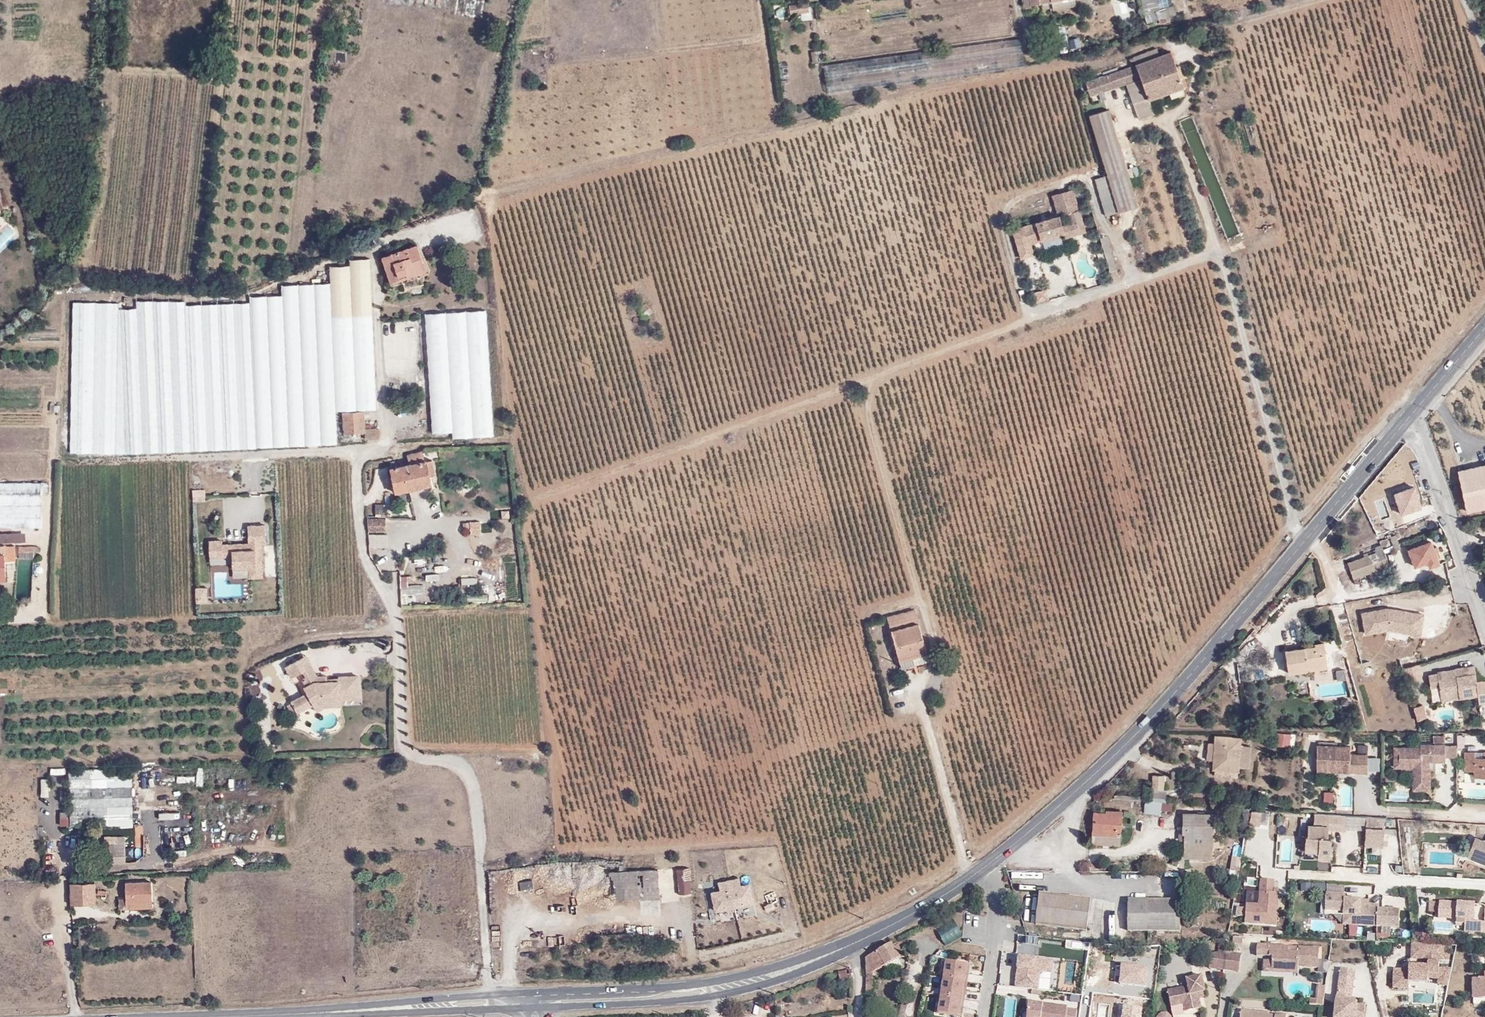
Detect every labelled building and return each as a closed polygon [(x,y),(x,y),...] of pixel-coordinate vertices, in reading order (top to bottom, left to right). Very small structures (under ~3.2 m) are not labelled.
[(1077,5),(1076,0),(1057,0),(1052,1),(1053,9),(1077,5)] [(1157,0),(1143,0),(1148,21),(1162,17),(1157,0)] [(789,15),(809,12),(808,1),(788,3),(789,15)] [(216,37),(200,37),(200,48),(216,48),(216,37)] [(823,64),(826,93),(1024,67),(1019,37),(823,64)] [(1131,64),(1135,63),(1160,54),(1158,48),(1129,58),(1131,64)] [(1182,86),(1169,51),(1160,54),(1135,63),(1141,77),(1150,99),(1168,91),(1181,87),(1182,86)] [(1103,98),(1102,92),(1129,83),(1141,77),(1135,63),(1131,64),(1086,79),(1092,96),(1096,95),(1098,100),(1103,98)] [(1155,114),(1150,99),(1141,77),(1129,83),(1130,86),(1136,83),(1138,86),(1134,88),(1144,117),(1155,114)] [(1171,99),(1182,95),(1181,87),(1168,91),(1171,99)] [(1109,111),(1092,117),(1100,142),(1117,137),(1109,111)] [(1121,211),(1140,205),(1117,137),(1100,142),(1121,211)] [(1052,194),(1058,214),(1013,227),(1022,257),(1035,253),(1032,242),(1065,232),(1067,236),(1087,230),(1074,187),(1052,194)] [(7,232),(0,234),(0,249),(11,246),(7,232)] [(392,284),(426,272),(416,243),(381,256),(392,284)] [(69,302),(73,453),(337,446),(336,410),(376,409),(372,257),(349,258),(349,265),(330,265),(330,283),(281,284),(282,295),(249,296),(250,300),(136,303),(136,307),(119,308),(119,301),(69,302)] [(1034,291),(1036,302),(1049,300),(1047,289),(1034,291)] [(651,310),(645,303),(637,308),(644,316),(651,310)] [(493,434),(486,308),(466,310),(473,435),(493,434)] [(473,435),(466,310),(446,311),(453,430),(453,436),(473,435)] [(433,430),(453,430),(446,311),(426,312),(433,430)] [(342,411),(344,432),(366,431),(365,424),(364,410),(342,411)] [(366,437),(380,436),(380,422),(365,424),(366,431),(366,437)] [(408,453),(410,463),(403,465),(409,488),(432,484),(430,475),(427,460),(425,460),(423,450),(408,453)] [(435,473),(432,459),(427,460),(430,475),(435,473)] [(1457,470),(1466,512),(1484,508),(1484,464),(1457,470)] [(395,491),(409,488),(403,465),(390,467),(395,491)] [(41,525),(41,482),(0,482),(0,525),(41,525)] [(192,501),(205,501),(205,489),(192,489),(192,501)] [(384,516),(384,503),(375,503),(375,516),(384,516)] [(510,519),(510,508),(492,508),(492,519),(510,519)] [(369,518),(369,530),(374,530),(388,530),(387,517),(369,518)] [(233,577),(262,576),(261,543),(266,543),(265,525),(248,526),(248,543),(244,543),(232,544),(222,544),(222,540),(209,540),(210,563),(232,562),(233,577)] [(389,553),(388,530),(374,530),(375,553),(389,553)] [(26,541),(25,531),(0,533),(0,543),(26,541)] [(1394,550),(1399,548),(1398,545),(1394,536),(1390,537),(1389,537),(1394,549),(1394,550)] [(1407,549),(1413,566),(1426,561),(1435,558),(1429,541),(1407,549)] [(1380,544),(1362,551),(1364,556),(1382,549),(1380,544)] [(20,557),(39,557),(39,545),(21,546),(21,550),(20,557)] [(1357,583),(1355,577),(1390,564),(1385,552),(1383,553),(1382,549),(1364,556),(1346,562),(1354,584),(1357,583)] [(456,552),(460,568),(466,566),(463,550),(456,552)] [(16,551),(5,551),(5,553),(5,560),(16,559),(16,551)] [(1438,564),(1435,558),(1426,561),(1428,567),(1438,564)] [(6,561),(7,578),(15,578),(15,561),(6,561)] [(196,587),(196,601),(208,601),(208,587),(196,587)] [(1389,610),(1390,608),(1386,607),(1360,611),(1363,632),(1386,629),(1386,626),(1399,628),(1399,627),(1408,629),(1407,633),(1417,635),(1421,614),(1412,613),(1393,609),(1393,611),(1389,610)] [(913,609),(887,616),(898,658),(924,651),(913,609)] [(1305,668),(1324,666),(1322,643),(1313,644),(1313,646),(1283,650),(1286,673),(1306,670),(1305,668)] [(926,659),(924,651),(898,658),(900,667),(926,659)] [(317,674),(306,653),(301,656),(307,667),(311,675),(314,680),(327,680),(327,677),(327,674),(317,674)] [(301,670),(307,667),(301,656),(286,664),(291,675),(301,670)] [(1422,673),(1419,663),(1401,668),(1404,678),(1422,673)] [(1474,666),(1454,669),(1455,670),(1456,678),(1475,676),(1474,666)] [(305,678),(311,675),(307,667),(301,670),(305,678)] [(1437,674),(1428,675),(1429,687),(1438,686),(1439,693),(1457,691),(1458,698),(1477,696),(1478,704),(1484,703),(1484,682),(1476,683),(1475,676),(1456,678),(1455,670),(1437,673),(1437,674)] [(311,675),(305,678),(304,679),(306,684),(304,685),(307,691),(291,699),(292,701),(288,703),(293,713),(297,711),(313,703),(314,703),(319,700),(341,699),(340,697),(359,697),(358,674),(339,674),(339,676),(327,677),(327,680),(314,680),(311,675)] [(261,695),(270,693),(269,679),(259,681),(261,695)] [(1309,696),(1308,684),(1296,685),(1297,697),(1309,696)] [(1439,693),(1440,700),(1458,698),(1457,691),(1439,693)] [(325,705),(341,704),(341,699),(319,700),(314,703),(317,709),(325,705)] [(1423,704),(1413,707),(1417,721),(1427,718),(1423,704)] [(1276,745),(1290,746),(1291,734),(1277,733),(1276,745)] [(1457,747),(1465,747),(1465,734),(1457,734),(1457,747)] [(1469,747),(1479,745),(1477,735),(1467,737),(1469,747)] [(1238,772),(1238,763),(1240,746),(1240,738),(1215,736),(1214,744),(1208,743),(1206,760),(1212,761),(1212,770),(1214,771),(1238,772)] [(1350,754),(1350,746),(1316,745),(1316,771),(1367,773),(1367,771),(1367,757),(1367,755),(1357,754),(1350,754)] [(1357,745),(1357,754),(1367,755),(1368,745),(1357,745)] [(1393,768),(1412,768),(1412,790),(1430,790),(1430,770),(1430,762),(1434,762),(1445,762),(1445,757),(1445,745),(1420,745),(1420,747),(1394,747),(1393,768)] [(1455,745),(1445,745),(1445,757),(1455,757),(1455,745)] [(1246,764),(1248,747),(1240,746),(1238,763),(1246,764)] [(1474,757),(1474,752),(1463,752),(1463,770),(1472,769),(1473,776),(1484,776),(1484,757),(1474,757)] [(1380,757),(1367,757),(1367,771),(1380,771),(1380,757)] [(1152,788),(1163,789),(1164,776),(1153,776),(1152,788)] [(1340,810),(1354,810),(1353,785),(1340,786),(1340,810)] [(1331,803),(1334,793),(1324,790),(1321,801),(1331,803)] [(1173,810),(1173,803),(1162,802),(1161,809),(1173,810)] [(60,824),(69,824),(69,811),(60,811),(60,824)] [(1106,811),(1106,813),(1093,812),(1092,835),(1117,836),(1117,828),(1121,828),(1122,812),(1106,811)] [(1344,830),(1345,815),(1315,812),(1314,825),(1308,824),(1307,836),(1305,835),(1304,849),(1314,850),(1317,854),(1317,857),(1329,858),(1330,849),(1326,849),(1327,837),(1328,828),(1344,830)] [(1182,834),(1184,834),(1184,848),(1211,849),(1213,816),(1183,814),(1182,834)] [(1117,836),(1092,835),(1092,844),(1120,846),(1120,836),(1117,836)] [(1474,837),(1466,856),(1484,864),(1484,863),(1484,841),(1474,837)] [(125,849),(118,848),(117,842),(107,842),(108,862),(126,862),(125,849)] [(1184,858),(1211,859),(1211,849),(1184,848),(1184,858)] [(1361,867),(1363,859),(1350,856),(1348,865),(1361,867)] [(1238,871),(1239,857),(1232,857),(1231,871),(1238,871)] [(678,891),(690,889),(687,866),(675,867),(678,891)] [(610,896),(658,893),(654,867),(607,870),(610,896)] [(718,888),(720,893),(715,894),(717,901),(714,901),(717,910),(751,900),(747,887),(742,888),(740,883),(733,885),(731,876),(718,880),(720,888),(718,888)] [(531,878),(520,880),(521,888),(533,886),(531,878)] [(1250,932),(1275,933),(1278,879),(1257,878),(1257,892),(1245,892),(1244,912),(1242,912),(1241,925),(1250,926),(1250,932)] [(152,906),(152,882),(126,882),(127,897),(120,897),(120,907),(152,906)] [(71,902),(95,902),(95,893),(96,883),(71,883),(71,902)] [(104,887),(104,883),(96,883),(95,893),(107,894),(107,887),(104,887)] [(1036,925),(1086,932),(1090,900),(1040,894),(1036,925)] [(1344,913),(1333,913),(1334,896),(1326,896),(1325,916),(1344,917),(1344,913)] [(1344,917),(1344,926),(1398,929),(1399,911),(1378,910),(1378,909),(1370,908),(1360,908),(1355,908),(1355,901),(1345,900),(1345,897),(1334,896),(1333,913),(1344,913),(1344,917)] [(650,915),(649,897),(639,897),(640,915),(650,915)] [(774,905),(772,900),(768,901),(764,902),(766,908),(774,905)] [(1126,932),(1178,932),(1178,903),(1126,902),(1126,932)] [(1428,902),(1428,911),(1438,912),(1439,903),(1428,902)] [(1456,903),(1439,902),(1439,903),(1438,912),(1438,918),(1455,919),(1465,920),(1465,924),(1465,932),(1481,933),(1482,928),(1483,928),(1484,928),(1484,909),(1484,922),(1474,922),(1475,904),(1456,903)] [(948,942),(960,934),(953,922),(940,930),(948,942)] [(1447,985),(1456,945),(1411,943),(1410,957),(1428,958),(1425,962),(1408,962),(1408,966),(1391,968),(1390,989),(1407,990),(1408,980),(1426,981),(1427,979),(1438,979),(1437,984),(1447,985)] [(898,945),(894,947),(893,944),(865,959),(865,967),(866,976),(867,976),(867,981),(873,981),(873,972),(900,958),(897,952),(900,950),(898,945)] [(1297,954),(1286,953),(1286,948),(1254,946),(1253,957),(1266,957),(1277,958),(1276,963),(1272,962),(1272,972),(1295,973),(1295,969),(1315,970),(1317,950),(1297,949),(1297,954)] [(1223,970),(1226,952),(1220,951),(1211,954),(1208,968),(1223,970)] [(1238,972),(1241,954),(1226,952),(1223,970),(1238,972)] [(1052,972),(1053,958),(1017,953),(1013,986),(1038,988),(1039,975),(1043,972),(1052,972)] [(1265,976),(1294,978),(1295,973),(1272,972),(1272,962),(1276,963),(1277,958),(1266,957),(1265,976)] [(968,974),(970,963),(944,959),(936,1012),(962,1016),(963,1006),(966,990),(968,974)] [(1145,986),(1148,964),(1121,962),(1119,984),(1145,986)] [(854,978),(852,968),(839,970),(841,980),(854,978)] [(1351,1002),(1351,999),(1355,970),(1340,968),(1334,1016),(1364,1016),(1365,1004),(1358,1003),(1351,1002)] [(1186,979),(1188,986),(1167,990),(1171,1007),(1183,1004),(1185,1011),(1201,1008),(1199,998),(1204,997),(1203,991),(1205,991),(1202,976),(1186,979)] [(1484,997),(1484,978),(1472,978),(1473,997),(1484,997)] [(1314,1004),(1323,1005),(1324,985),(1315,984),(1314,1004)] [(1078,1008),(1067,1007),(1067,1004),(1027,1000),(1026,1016),(1077,1016),(1078,1008)] [(1143,1007),(1124,1004),(1122,1016),(1142,1016),(1143,1007)] [(1173,1016),(1185,1014),(1185,1011),(1183,1004),(1171,1007),(1173,1016)]
